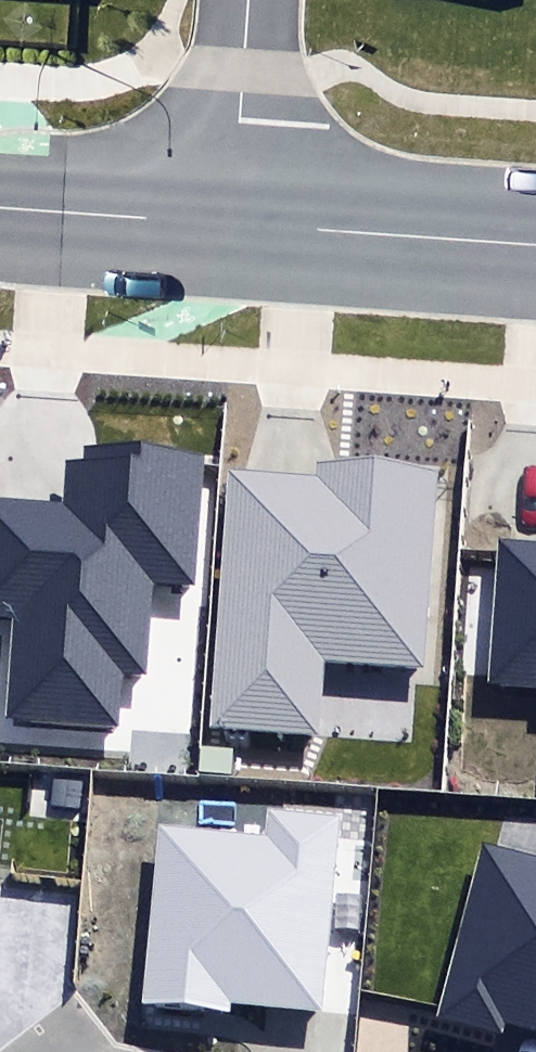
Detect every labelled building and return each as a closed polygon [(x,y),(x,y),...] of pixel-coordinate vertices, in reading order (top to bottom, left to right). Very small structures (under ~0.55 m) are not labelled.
[(4,720),(114,728),(118,672),(149,674),(156,581),(192,583),(201,460),(89,452),(89,463),(69,462),(66,498),(0,493),(0,621),(11,622),(4,720)] [(436,469),(317,461),(316,474),(222,468),(205,732),(319,739),(324,661),(423,668),(436,469)] [(498,541),(488,681),(535,684),(535,543),(498,541)] [(158,826),(141,1003),(231,1012),(232,1002),(322,1010),(340,816),(267,810),(264,835),(158,826)] [(483,843),(437,1019),(502,1036),(505,1023),(535,1031),(535,857),(483,843)]
